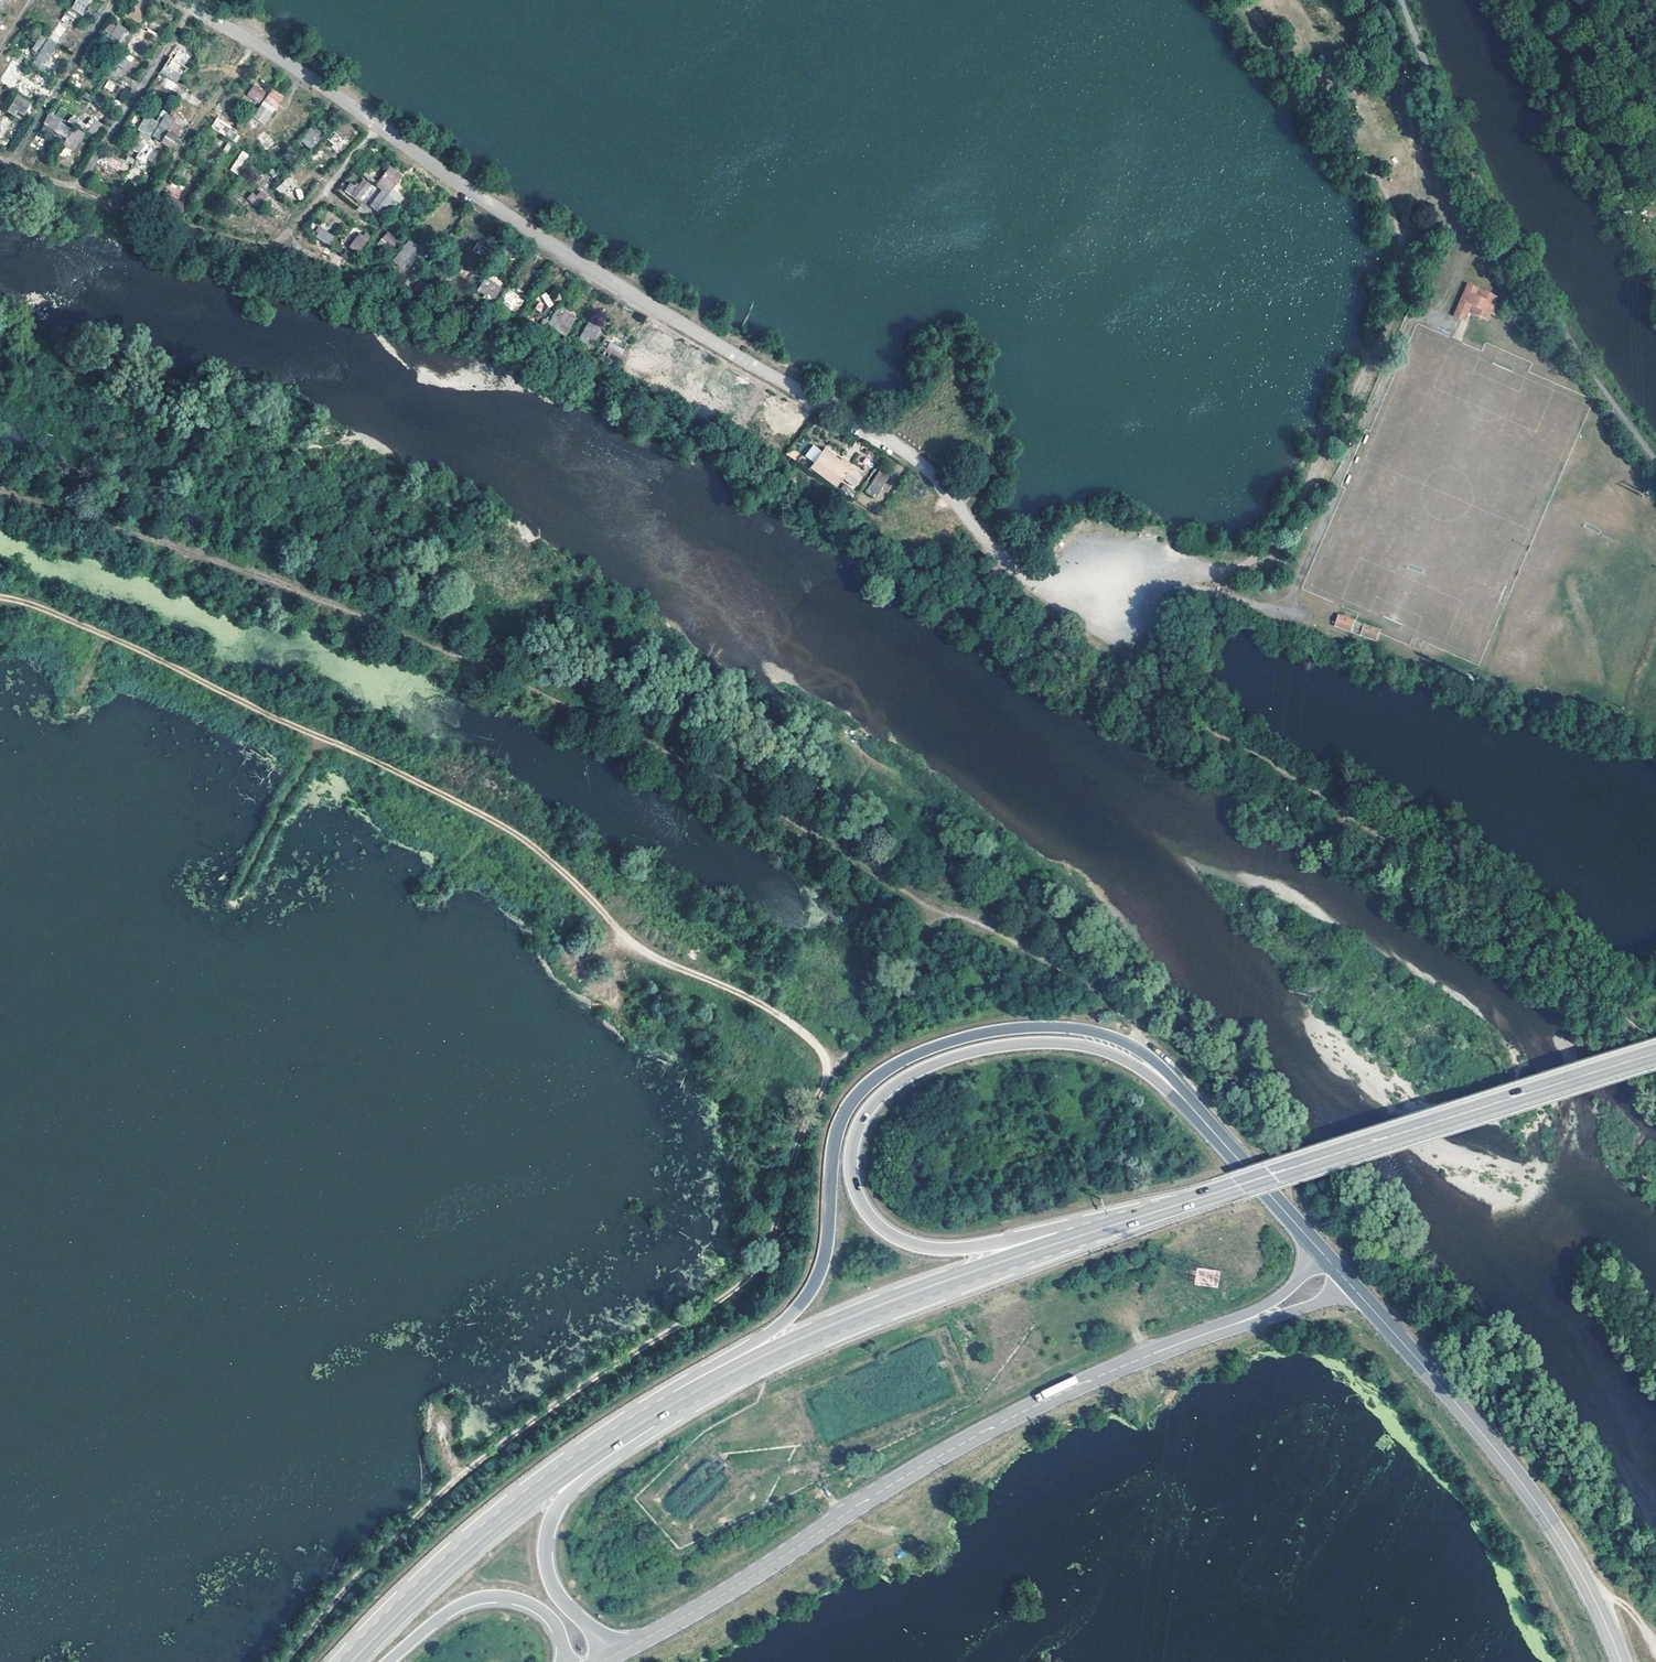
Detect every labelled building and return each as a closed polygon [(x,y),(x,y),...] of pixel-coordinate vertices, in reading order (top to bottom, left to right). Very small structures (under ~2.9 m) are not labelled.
[(72,8),(84,15),(93,0),(77,0),(72,8)] [(150,10),(136,2),(128,14),(142,22),(150,10)] [(76,15),(67,10),(62,18),(71,23),(76,15)] [(42,35),(50,40),(59,25),(51,21),(42,35)] [(128,28),(120,22),(112,35),(121,40),(128,28)] [(59,25),(50,40),(56,44),(66,29),(59,25)] [(39,56),(42,53),(50,40),(42,35),(36,46),(39,49),(35,54),(39,56)] [(56,44),(50,40),(42,53),(48,57),(56,44)] [(189,66),(172,55),(162,71),(180,81),(189,66)] [(22,63),(14,57),(0,79),(8,83),(22,63)] [(117,65),(127,70),(131,62),(122,57),(117,65)] [(120,75),(112,70),(109,75),(117,80),(120,75)] [(211,83),(199,75),(191,86),(204,94),(211,83)] [(108,79),(104,87),(112,92),(117,84),(108,79)] [(267,90),(254,82),(248,92),(260,100),(267,90)] [(96,97),(86,91),(83,96),(93,102),(96,97)] [(282,99),(274,93),(270,100),(277,105),(282,99)] [(33,103),(19,94),(9,109),(23,118),(33,103)] [(49,126),(70,137),(77,127),(71,123),(77,112),(65,105),(57,120),(53,118),(49,126)] [(169,111),(162,106),(159,111),(166,116),(169,111)] [(100,116),(93,111),(90,117),(98,121),(100,116)] [(155,135),(162,125),(160,124),(162,121),(149,114),(141,126),(155,135)] [(232,125),(218,116),(213,124),(236,138),(240,132),(233,127),(232,125)] [(98,121),(90,117),(84,126),(92,130),(98,121)] [(49,126),(46,124),(41,131),(65,146),(66,144),(70,137),(49,126)] [(167,129),(162,125),(155,135),(150,143),(155,146),(167,129)] [(77,127),(70,137),(66,144),(71,146),(82,130),(77,127)] [(322,134),(314,127),(307,136),(315,142),(322,134)] [(139,153),(136,158),(144,163),(153,148),(138,139),(132,149),(139,153)] [(287,150),(278,141),(271,150),(279,158),(287,150)] [(230,169),(237,174),(249,155),(242,150),(230,169)] [(132,168),(111,154),(105,164),(127,177),(132,168)] [(381,180),(386,174),(373,162),(367,170),(381,180)] [(279,170),(275,163),(269,167),(273,173),(279,170)] [(394,164),(386,174),(381,180),(380,182),(384,186),(377,195),(389,204),(397,195),(393,191),(406,174),(394,164)] [(156,174),(148,168),(143,176),(151,180),(156,174)] [(375,180),(368,174),(352,193),(361,199),(375,180)] [(278,191),(286,194),(290,182),(283,179),(278,191)] [(257,208),(268,196),(258,188),(248,200),(257,208)] [(182,199),(169,192),(163,202),(183,211),(192,199),(185,195),(182,199)] [(276,222),(264,213),(259,219),(271,227),(276,222)] [(313,237),(331,245),(335,234),(318,227),(313,237)] [(428,235),(421,228),(398,256),(406,263),(428,235)] [(404,242),(389,230),(381,241),(391,249),(395,243),(401,247),(404,242)] [(493,251),(478,243),(474,249),(489,258),(493,251)] [(362,250),(357,246),(351,254),(355,258),(362,250)] [(419,278),(412,273),(405,281),(412,286),(419,278)] [(494,300),(502,285),(484,276),(476,292),(494,300)] [(1498,292),(1472,282),(1463,305),(1469,308),(1488,315),(1490,309),(1497,312),(1501,301),(1495,299),(1498,292)] [(522,293),(511,287),(507,295),(517,301),(522,293)] [(517,301),(507,295),(502,303),(513,308),(517,301)] [(548,305),(541,300),(535,308),(544,313),(548,305)] [(567,306),(561,302),(554,313),(558,316),(556,321),(561,324),(563,320),(572,325),(577,317),(568,310),(567,306)] [(1469,308),(1463,305),(1459,314),(1466,317),(1469,308)] [(600,328),(589,321),(581,335),(586,338),(585,340),(591,343),(600,328)] [(623,346),(606,336),(602,343),(619,353),(623,346)] [(647,362),(635,354),(629,364),(635,368),(634,371),(640,374),(647,362)] [(669,373),(656,364),(649,376),(662,384),(669,373)] [(696,380),(685,373),(682,379),(692,386),(696,380)] [(941,393),(949,399),(962,383),(953,377),(941,393)] [(692,386),(682,379),(674,391),(685,398),(692,386)] [(723,405),(717,401),(711,410),(717,414),(723,405)] [(772,420),(763,414),(754,430),(763,435),(772,420)] [(801,426),(784,415),(779,423),(784,426),(796,434),(801,426)] [(796,434),(784,426),(777,437),(786,442),(788,439),(792,441),(796,434)] [(812,444),(805,456),(814,462),(821,450),(812,444)] [(841,459),(831,451),(824,461),(828,464),(825,467),(833,471),(841,459)] [(868,470),(857,461),(853,467),(864,475),(868,470)] [(864,475),(853,467),(848,473),(859,481),(864,475)] [(881,468),(874,478),(886,487),(893,477),(881,468)] [(873,479),(870,478),(864,486),(879,496),(886,487),(874,478),(873,479)] [(861,491),(856,486),(851,493),(856,497),(861,491)] [(906,521),(901,517),(896,523),(901,527),(906,521)] [(1338,613),(1334,625),(1351,632),(1355,619),(1338,613)] [(1378,639),(1380,627),(1362,624),(1360,636),(1378,639)] [(1196,1268),(1195,1285),(1219,1287),(1220,1269),(1196,1268)]
